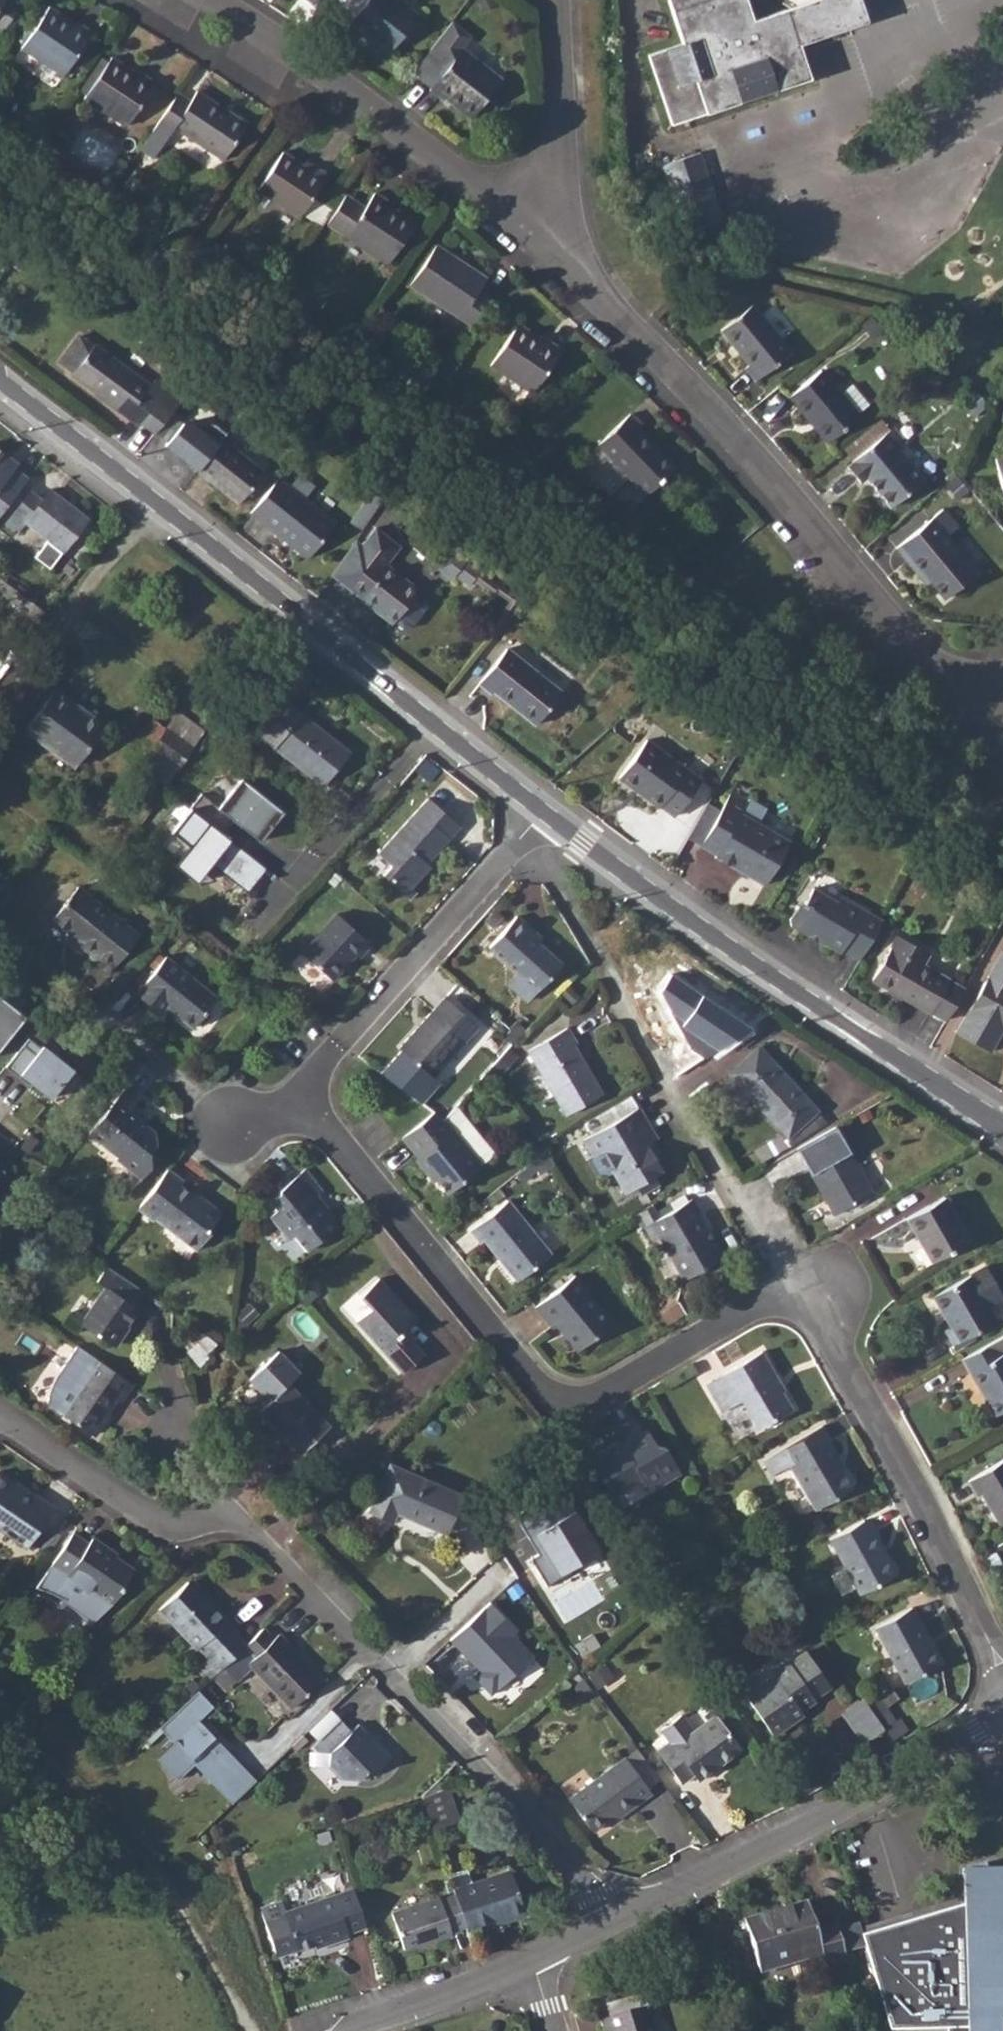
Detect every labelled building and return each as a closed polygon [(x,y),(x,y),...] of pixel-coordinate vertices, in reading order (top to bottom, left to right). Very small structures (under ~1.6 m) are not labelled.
[(3,31),(20,5),(13,0),(0,0),(0,29),(3,31)] [(346,25),(360,37),(362,34),(388,55),(418,16),(397,0),(366,0),(346,25)] [(682,43),(648,55),(671,126),(810,80),(799,47),(807,44),(867,23),(860,0),(815,0),(753,20),(746,0),(667,0),(682,43)] [(64,76),(73,64),(88,41),(93,32),(79,23),(78,26),(49,7),(22,48),(64,76)] [(461,49),(429,90),(442,101),(444,98),(471,119),(500,80),(461,49)] [(112,57),(84,98),(126,126),(156,83),(142,74),(140,76),(112,57)] [(176,94),(140,150),(154,159),(175,127),(223,160),(246,125),(197,92),(189,102),(176,94)] [(282,152),(257,189),(299,217),(327,176),(311,164),(307,169),(282,152)] [(699,153),(662,165),(681,219),(726,230),(699,153)] [(374,193),(346,235),(388,264),(414,223),(386,204),(388,201),(374,193)] [(410,283),(471,326),(489,298),(478,291),(485,279),(483,278),(436,245),(410,283)] [(750,306),(721,330),(750,363),(746,367),(757,380),(791,352),(750,306)] [(517,322),(489,364),(532,392),(561,349),(547,340),(545,342),(517,322)] [(81,337),(61,362),(74,373),(73,376),(113,407),(128,418),(127,419),(140,430),(163,401),(149,390),(152,386),(96,344),(95,346),(81,337)] [(821,369),(789,396),(828,443),(861,416),(859,414),(868,406),(851,386),(842,394),(821,369)] [(160,437),(197,470),(222,438),(186,409),(160,437)] [(630,414),(599,444),(646,494),(675,468),(638,430),(642,426),(630,414)] [(892,426),(846,465),(859,482),(866,477),(890,506),(922,479),(897,449),(905,443),(892,426)] [(222,438),(197,470),(238,503),(264,471),(222,438)] [(0,450),(0,517),(18,532),(26,522),(47,538),(34,555),(49,566),(87,517),(50,488),(42,499),(22,484),(27,477),(14,467),(4,460),(7,455),(0,450)] [(994,457),(1002,499),(1002,454),(994,457)] [(278,478),(250,512),(308,557),(336,522),(278,478)] [(366,528),(380,496),(368,491),(355,523),(366,528)] [(955,525),(941,508),(895,546),(919,574),(922,571),(944,598),(975,571),(944,535),(955,525)] [(365,554),(343,582),(360,596),(360,597),(392,622),(394,619),(404,626),(410,626),(426,605),(426,599),(416,591),(418,588),(387,564),(400,545),(376,526),(362,544),(358,549),(365,554)] [(479,572),(464,561),(453,575),(468,586),(473,580),(479,572)] [(507,646),(478,682),(491,693),(494,690),(534,724),(561,691),(507,646)] [(55,689),(26,730),(74,765),(103,724),(55,689)] [(268,689),(242,721),(322,785),(347,752),(268,689)] [(172,708),(159,735),(152,732),(136,765),(174,784),(204,723),(172,708)] [(650,742),(621,778),(659,809),(661,807),(674,817),(701,784),(650,742)] [(217,806),(200,791),(171,832),(185,843),(174,860),(193,877),(206,859),(211,864),(248,892),(267,868),(223,833),(233,819),(257,836),(277,806),(239,777),(217,806)] [(733,793),(703,846),(718,855),(716,857),(764,886),(788,845),(743,817),(751,804),(733,793)] [(429,800),(371,864),(406,897),(432,867),(429,864),(460,827),(429,800)] [(77,884),(51,917),(81,941),(78,945),(90,954),(88,956),(109,973),(140,934),(77,884)] [(843,949),(860,960),(883,921),(842,897),(838,903),(814,889),(805,903),(797,905),(790,915),(791,924),(805,932),(813,931),(823,937),(824,943),(840,953),(843,949)] [(337,914),(303,953),(335,982),(357,956),(361,960),(373,946),(337,914)] [(520,915),(490,949),(516,972),(508,983),(529,1000),(563,963),(541,943),(545,939),(520,915)] [(875,977),(932,1011),(950,979),(925,965),(934,949),(903,930),(875,977)] [(163,1015),(166,1011),(169,1008),(178,1015),(195,1029),(219,998),(168,956),(138,995),(163,1015)] [(961,1031),(993,1049),(1002,1032),(1002,958),(961,1031)] [(719,1053),(754,1029),(676,976),(663,993),(674,1015),(687,1022),(683,1027),(719,1053)] [(27,1013),(0,993),(0,1050),(27,1013)] [(445,998),(399,1049),(401,1051),(380,1074),(423,1104),(440,1085),(434,1079),(480,1028),(445,998)] [(570,1028),(529,1052),(564,1114),(602,1091),(576,1046),(579,1044),(570,1028)] [(43,1043),(18,1074),(51,1100),(76,1069),(43,1043)] [(755,1050),(729,1074),(730,1075),(720,1085),(740,1107),(751,1098),(787,1137),(816,1110),(783,1073),(778,1076),(755,1050)] [(126,1086),(89,1135),(119,1158),(118,1161),(142,1179),(152,1168),(150,1153),(159,1142),(158,1132),(142,1118),(146,1113),(135,1105),(140,1097),(126,1086)] [(595,1130),(583,1137),(594,1155),(603,1150),(614,1166),(610,1168),(624,1192),(636,1184),(642,1181),(647,1188),(659,1181),(654,1174),(662,1169),(647,1142),(656,1137),(637,1105),(595,1130)] [(434,1112),(402,1138),(419,1158),(417,1161),(435,1184),(438,1182),(448,1195),(482,1167),(444,1119),(438,1114),(434,1112)] [(819,1152),(806,1160),(804,1161),(833,1214),(871,1192),(834,1127),(832,1127),(811,1139),(819,1152)] [(169,1167),(138,1209),(154,1222),(156,1219),(197,1251),(212,1232),(210,1230),(224,1212),(197,1192),(195,1194),(184,1185),(187,1181),(169,1167)] [(284,1207),(272,1217),(289,1240),(296,1236),(308,1251),(322,1240),(328,1241),(343,1229),(329,1212),(330,1208),(320,1195),(326,1191),(308,1169),(281,1190),(280,1194),(276,1198),(284,1207)] [(943,1197),(905,1218),(931,1263),(968,1241),(943,1197)] [(694,1199),(645,1227),(653,1240),(659,1237),(683,1280),(721,1259),(705,1232),(709,1230),(701,1215),(703,1214),(694,1199)] [(510,1200),(472,1231),(482,1244),(486,1241),(501,1259),(505,1257),(522,1279),(552,1254),(510,1200)] [(933,1297),(950,1327),(945,1330),(953,1345),(996,1321),(988,1308),(1002,1300),(1002,1297),(985,1267),(933,1297)] [(147,1292),(114,1269),(102,1286),(106,1290),(81,1326),(114,1348),(140,1311),(135,1308),(147,1292)] [(576,1277),(536,1308),(552,1327),(556,1324),(578,1351),(614,1322),(576,1277)] [(418,1322),(382,1281),(362,1298),(373,1310),(358,1323),(402,1374),(424,1355),(404,1333),(418,1322)] [(194,1328),(179,1343),(200,1367),(209,1360),(204,1354),(216,1343),(194,1328)] [(962,1358),(994,1416),(1002,1411),(1002,1335),(962,1358)] [(762,1348),(706,1380),(722,1409),(741,1398),(758,1426),(792,1406),(781,1388),(785,1386),(762,1348)] [(136,1387),(100,1363),(81,1350),(64,1374),(68,1377),(61,1388),(55,1398),(54,1411),(63,1416),(96,1438),(122,1402),(124,1403),(136,1387)] [(288,1384),(262,1410),(281,1431),(280,1434),(301,1454),(329,1426),(288,1384)] [(606,1446),(588,1456),(597,1473),(602,1474),(613,1495),(641,1478),(649,1490),(681,1471),(664,1443),(655,1440),(646,1425),(611,1446),(606,1446)] [(842,1470),(837,1461),(841,1459),(832,1443),(834,1442),(824,1426),(778,1451),(787,1466),(790,1465),(816,1510),(853,1489),(842,1470)] [(990,1446),(994,1453),(1002,1448),(1002,1438),(990,1446)] [(968,1481),(977,1495),(981,1493),(1000,1524),(1002,1521),(1002,1459),(968,1481)] [(389,1464),(369,1512),(392,1522),(396,1513),(446,1534),(462,1495),(389,1464)] [(24,1546),(53,1504),(11,1475),(8,1480),(0,1475),(0,1529),(24,1546)] [(541,1551),(534,1555),(548,1580),(602,1549),(567,1488),(520,1515),(541,1551)] [(866,1520),(830,1540),(860,1595),(899,1574),(885,1547),(881,1548),(866,1520)] [(77,1532),(46,1577),(39,1587),(62,1595),(95,1618),(108,1599),(113,1603),(135,1568),(96,1537),(91,1542),(77,1532)] [(195,1666),(207,1678),(231,1655),(247,1640),(237,1630),(239,1629),(228,1617),(230,1616),(207,1592),(204,1594),(189,1579),(159,1607),(195,1647),(197,1645),(206,1656),(195,1666)] [(488,1602),(447,1639),(495,1692),(534,1657),(512,1634),(516,1631),(488,1602)] [(932,1647),(925,1634),(928,1632),(914,1607),(875,1628),(906,1684),(941,1664),(932,1647)] [(247,1640),(231,1655),(241,1666),(247,1660),(289,1705),(293,1703),(317,1681),(321,1676),(278,1632),(272,1636),(263,1626),(247,1640)] [(776,1671),(745,1691),(768,1726),(788,1713),(791,1717),(802,1710),(799,1705),(813,1696),(812,1694),(830,1682),(808,1647),(790,1658),(789,1657),(773,1667),(776,1671)] [(592,1666),(582,1674),(595,1691),(596,1692),(605,1684),(592,1666)] [(595,1691),(582,1674),(572,1682),(585,1700),(595,1691)] [(230,1802),(256,1779),(199,1719),(212,1704),(194,1686),(137,1741),(174,1780),(191,1761),(230,1802)] [(870,1704),(848,1718),(863,1740),(885,1726),(870,1704)] [(671,1743),(658,1753),(681,1784),(693,1775),(698,1780),(741,1749),(716,1716),(673,1746),(671,1743)] [(335,1721),(309,1745),(314,1750),(325,1751),(326,1766),(338,1779),(352,1780),(362,1772),(372,1772),(387,1757),(355,1723),(348,1730),(341,1723),(335,1721)] [(648,1787),(625,1757),(569,1799),(593,1831),(617,1813),(620,1816),(652,1792),(648,1787)] [(423,1795),(422,1796),(423,1803),(427,1814),(433,1829),(458,1821),(447,1788),(423,1795)] [(867,1952),(870,1961),(890,2030),(902,2030),(947,2030),(1002,2030),(1002,2018),(1001,2018),(1000,1960),(1002,1960),(1002,1937),(999,1937),(999,1924),(987,1924),(987,1900),(998,1896),(998,1873),(988,1873),(985,1862),(963,1869),(964,1898),(965,1905),(884,1929),(889,1946),(867,1952)] [(473,1882),(453,1889),(455,1893),(465,1923),(467,1929),(523,1911),(509,1870),(473,1882)] [(278,1899),(259,1905),(275,1950),(322,1936),(324,1940),(346,1933),(344,1928),(364,1922),(351,1883),(281,1906),(278,1899)] [(465,1923),(455,1893),(436,1898),(435,1896),(388,1912),(400,1947),(448,1931),(446,1928),(465,1923)] [(806,1902),(744,1921),(759,1972),(821,1954),(823,1960),(844,1954),(836,1928),(815,1933),(806,1902)] [(601,2021),(604,2030),(653,2030),(647,2008),(601,2021)]
